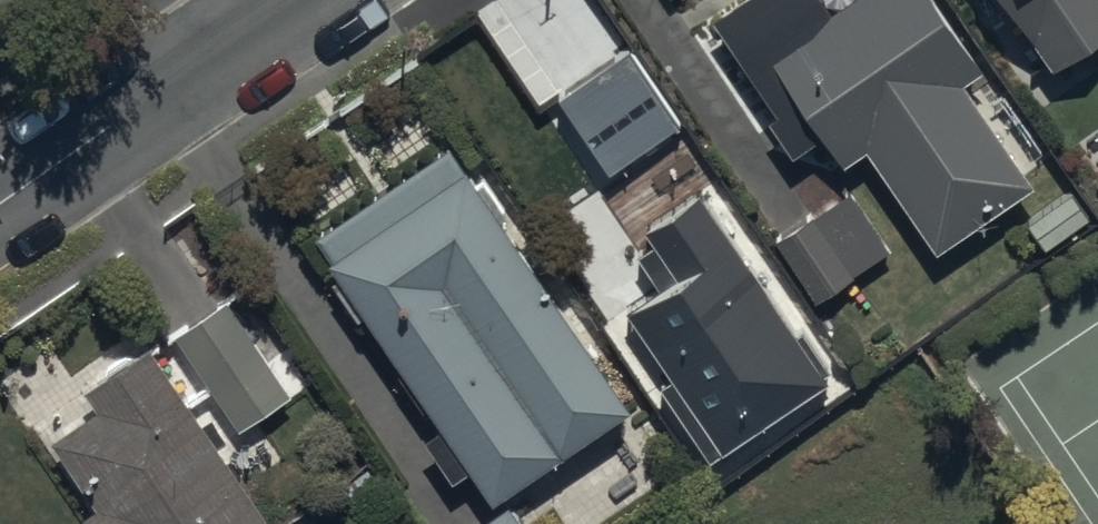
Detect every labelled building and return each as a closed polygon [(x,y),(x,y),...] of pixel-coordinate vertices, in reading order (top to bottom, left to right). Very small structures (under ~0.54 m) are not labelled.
[(872,162),(940,264),(1039,198),(970,95),(993,81),(939,0),(865,0),(840,16),(829,0),(765,0),(717,31),(825,193),(872,162)] [(1067,75),(1097,54),(1097,0),(1017,0),(1067,75)] [(563,102),(615,181),(680,138),(627,59),(563,102)] [(322,251),(494,509),(628,421),(456,162),(322,251)] [(774,241),(817,306),(886,261),(843,196),(774,241)] [(637,325),(730,465),(836,396),(743,255),(706,200),(649,238),(685,293),(637,325)] [(232,295),(173,334),(245,441),(304,402),(232,295)] [(98,523),(271,523),(163,361),(42,440),(98,523)]
